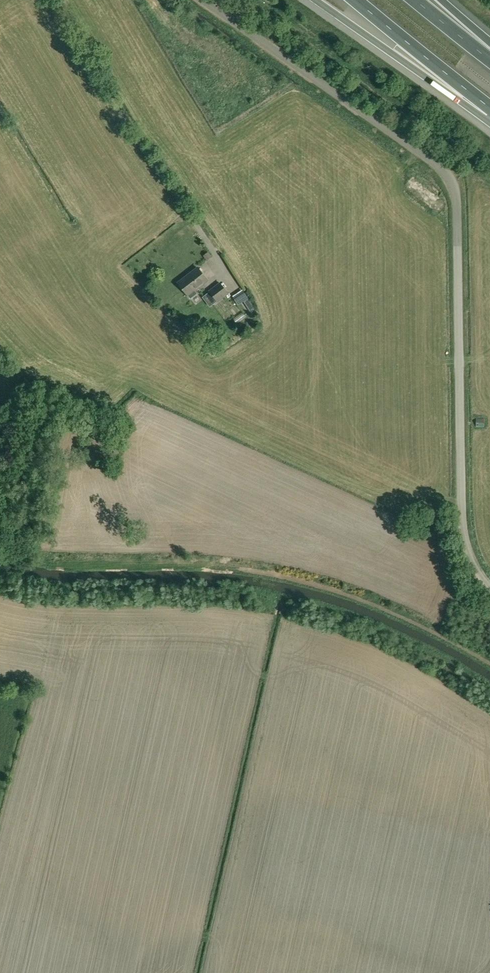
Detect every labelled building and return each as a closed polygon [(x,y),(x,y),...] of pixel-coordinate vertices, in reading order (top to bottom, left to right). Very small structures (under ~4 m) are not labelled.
[(189,295),(208,280),(198,268),(179,283),(189,295)] [(218,301),(228,293),(221,283),(210,291),(211,293),(218,301)] [(210,307),(218,301),(211,293),(203,298),(210,307)] [(250,311),(255,308),(249,299),(244,302),(250,311)] [(476,419),(476,427),(484,427),(484,419),(476,419)]
